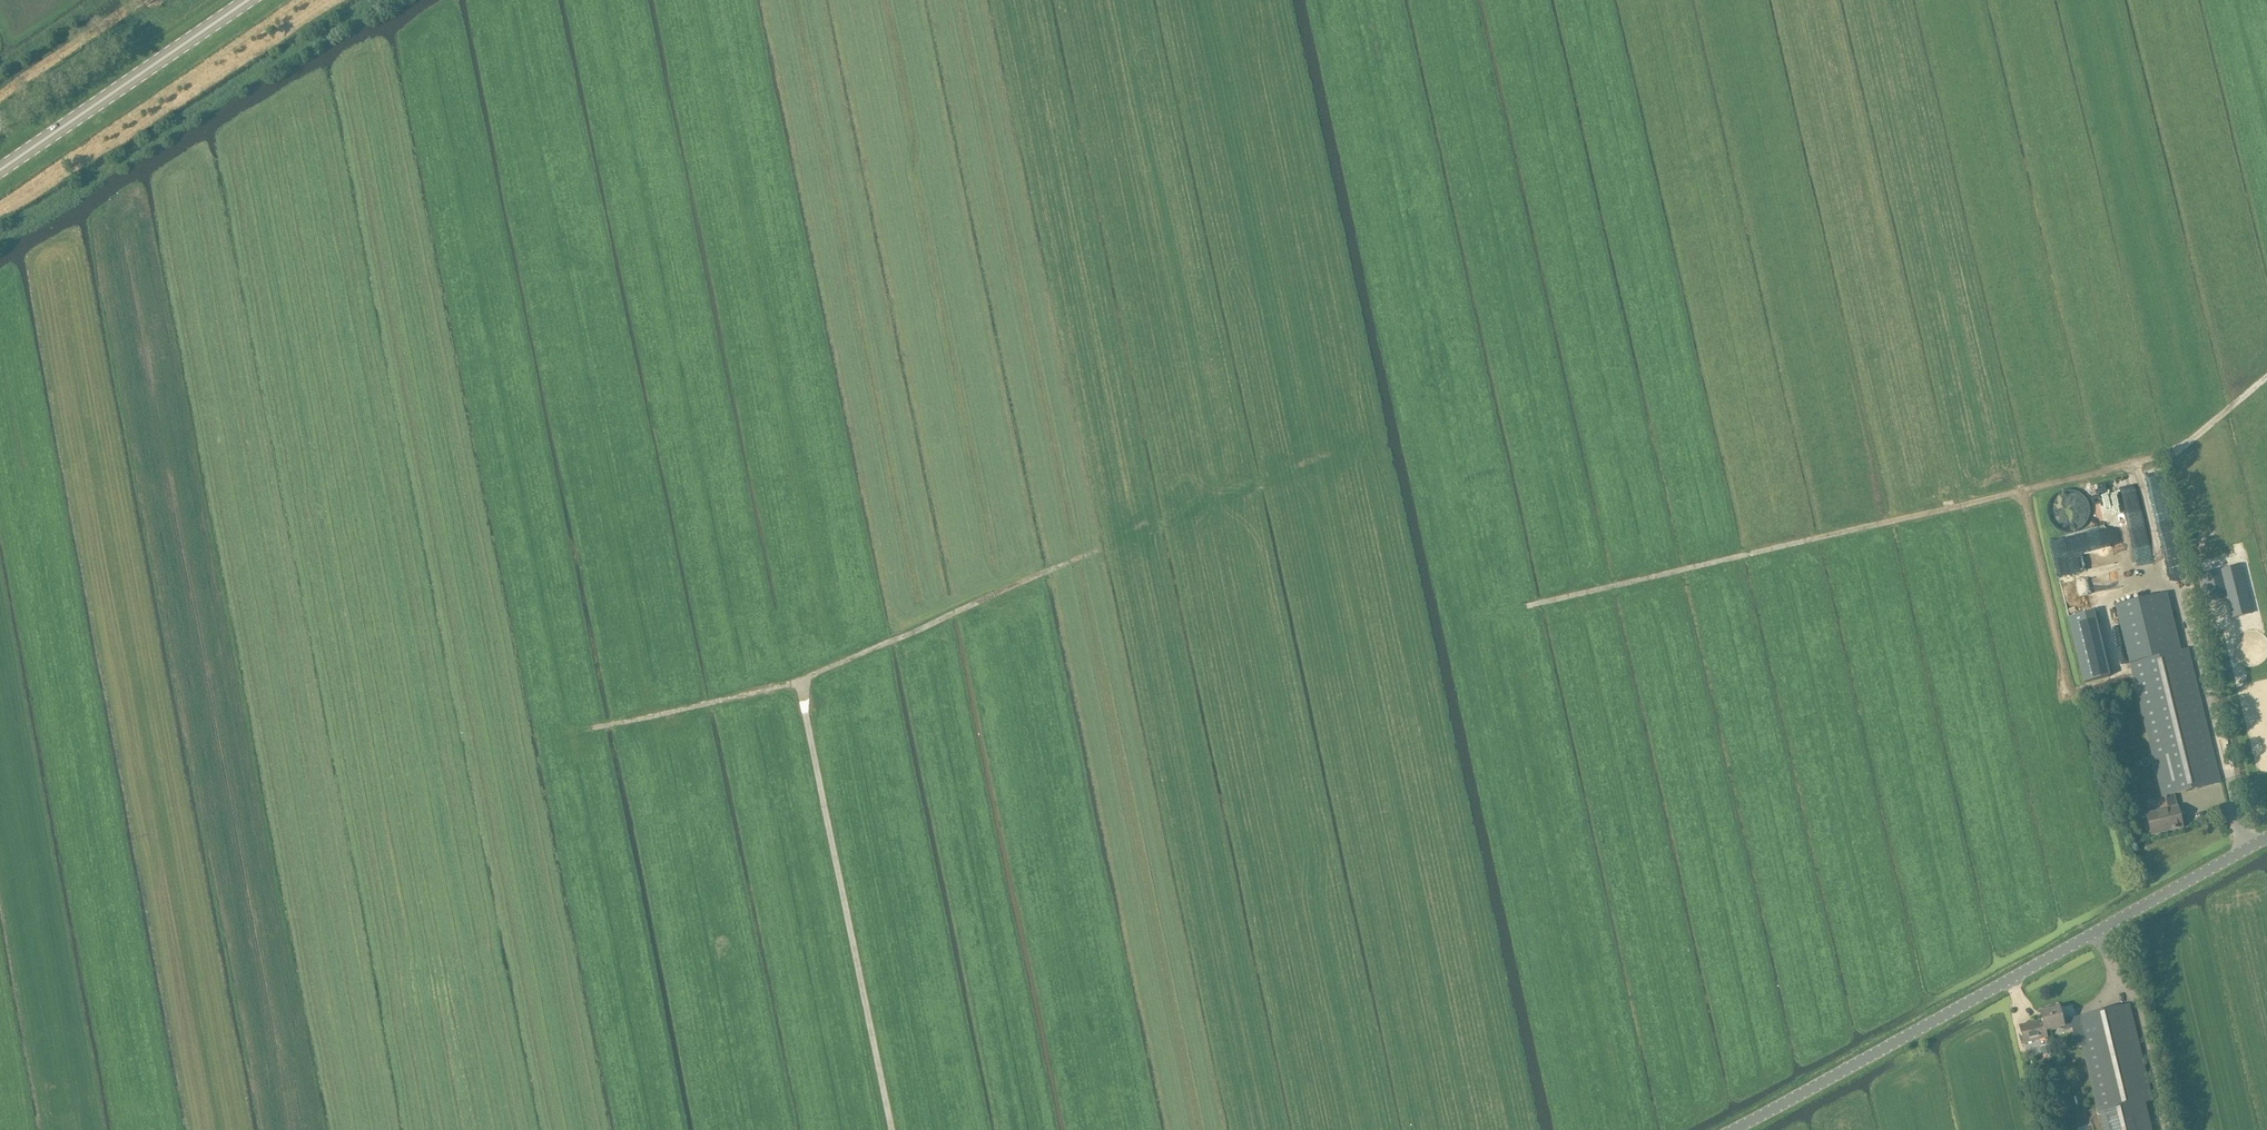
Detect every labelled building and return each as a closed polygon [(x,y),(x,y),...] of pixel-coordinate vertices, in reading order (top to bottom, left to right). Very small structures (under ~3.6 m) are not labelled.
[(2210,573),(2202,575),(2206,591),(2209,602),(2218,600),(2228,597),(2233,618),(2251,614),(2250,612),(2239,566),(2210,573)] [(2162,798),(2165,797),(2174,795),(2221,783),(2188,648),(2180,650),(2166,594),(2115,606),(2150,751),(2134,755),(2143,790),(2159,785),(2162,798)] [(2174,795),(2165,797),(2167,809),(2146,814),(2151,836),(2182,828),(2177,807),(2174,795)] [(2063,1027),(2064,1031),(2078,1028),(2102,1129),(2152,1129),(2145,1103),(2153,1101),(2130,1004),(2063,1020),(2064,1026),(2063,1027)] [(2042,1021),(2028,1024),(2019,1026),(2021,1035),(2018,1035),(2020,1043),(2023,1042),(2024,1044),(2047,1038),(2045,1031),(2063,1027),(2064,1026),(2063,1020),(2059,1008),(2040,1013),(2042,1021)] [(2051,1054),(2049,1044),(2041,1046),(2043,1056),(2051,1054)]
